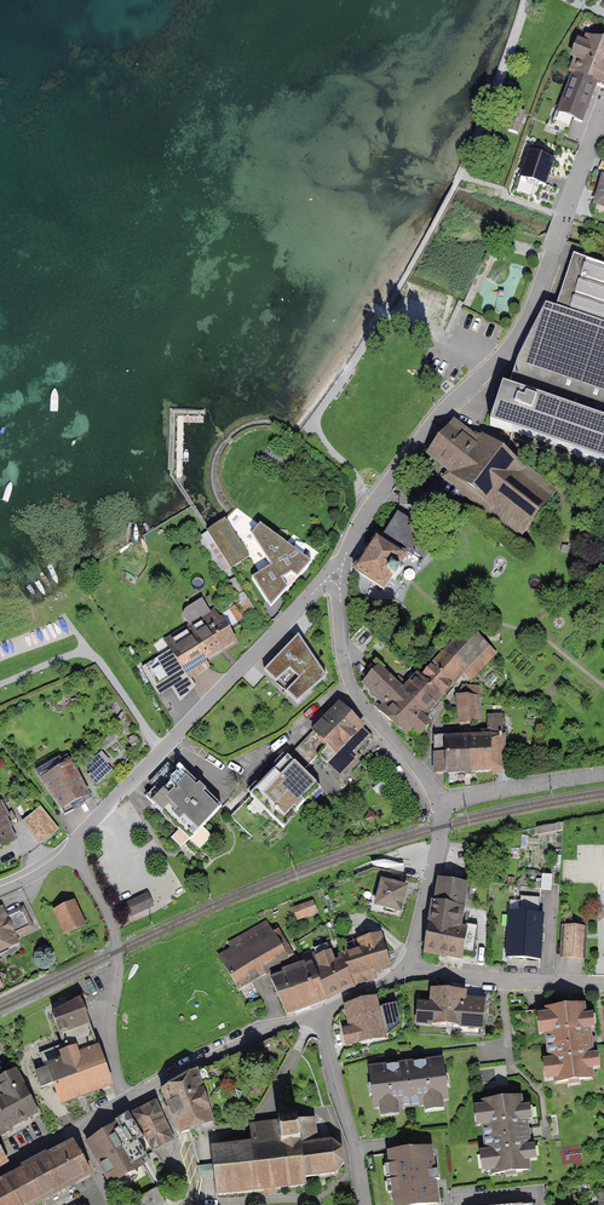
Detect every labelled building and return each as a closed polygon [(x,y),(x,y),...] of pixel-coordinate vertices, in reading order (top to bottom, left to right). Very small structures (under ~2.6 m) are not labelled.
[(586,39),(584,45),(579,43),(573,59),(578,61),(574,72),(585,76),(587,72),(603,79),(603,46),(586,39)] [(574,72),(572,71),(569,77),(572,78),(554,123),(571,129),(575,119),(581,122),(596,84),(603,87),(603,79),(587,72),(585,76),(574,72)] [(553,162),(529,154),(522,176),(518,174),(513,192),(530,197),(535,183),(545,186),(553,162)] [(603,179),(594,211),(603,214),(603,179)] [(575,254),(555,309),(546,307),(518,363),(508,391),(503,389),(490,428),(603,466),(603,264),(575,254)] [(466,439),(452,428),(430,455),(523,530),(549,498),(519,474),(522,471),(490,445),(485,451),(478,446),(483,440),(472,431),(466,439)] [(403,514),(360,572),(389,593),(418,554),(427,561),(441,542),(403,514)] [(250,557),(225,519),(207,531),(231,569),(250,557)] [(297,579),(311,563),(260,525),(251,536),(271,567),(252,579),(271,608),(288,589),(282,580),(291,575),(297,579)] [(225,561),(207,533),(197,540),(215,567),(225,561)] [(254,610),(247,599),(232,609),(239,620),(254,610)] [(161,643),(184,680),(238,646),(215,609),(161,643)] [(421,677),(442,696),(462,674),(470,681),(495,655),(466,629),(421,677)] [(298,639),(264,675),(276,687),(290,673),(299,683),(286,696),(297,707),(327,681),(298,639)] [(422,717),(426,713),(403,691),(400,688),(405,683),(399,677),(394,683),(379,669),(367,682),(387,701),(379,710),(405,735),(412,726),(420,734),(429,725),(422,717)] [(421,677),(418,675),(403,691),(426,713),(442,696),(421,677)] [(460,723),(477,721),(476,696),(478,687),(463,686),(458,695),(460,723)] [(369,738),(340,707),(312,733),(341,763),(369,738)] [(465,755),(465,771),(502,771),(501,718),(491,718),(491,737),(481,737),(481,754),(465,755)] [(435,773),(465,771),(465,755),(481,754),(481,737),(465,738),(464,734),(434,737),(435,773)] [(321,794),(288,761),(245,804),(279,837),(321,794)] [(92,802),(75,766),(43,780),(61,817),(92,802)] [(228,812),(187,771),(153,805),(194,846),(228,812)] [(0,808),(0,855),(24,844),(5,805),(0,808)] [(57,831),(39,809),(22,824),(40,846),(57,831)] [(412,886),(385,881),(380,908),(407,913),(412,886)] [(476,888),(442,881),(427,955),(467,963),(474,929),(467,927),(476,888)] [(122,902),(128,916),(154,904),(148,890),(122,902)] [(315,898),(294,906),(300,920),(321,912),(315,898)] [(1,902),(0,902),(0,950),(19,941),(1,902)] [(87,931),(76,904),(53,914),(64,940),(87,931)] [(513,913),(510,959),(544,961),(547,915),(513,913)] [(223,957),(240,986),(294,954),(277,925),(223,957)] [(589,927),(567,926),(566,959),(588,959),(589,927)] [(343,958),(356,987),(378,981),(375,974),(392,968),(382,932),(355,940),(357,946),(341,951),(343,958)] [(315,968),(327,1000),(356,987),(343,958),(336,961),(332,949),(316,956),(319,967),(315,968)] [(286,1015),(327,1000),(315,968),(313,959),(271,975),(286,1015)] [(465,992),(432,990),(431,1005),(419,1004),(418,1022),(481,1027),(483,1005),(464,1004),(465,992)] [(383,1038),(374,996),(342,1003),(351,1045),(383,1038)] [(64,1044),(90,1034),(80,1001),(53,1015),(64,1044)] [(560,1008),(546,1010),(549,1031),(546,1032),(550,1060),(553,1060),(555,1082),(568,1080),(569,1084),(579,1083),(578,1080),(592,1078),(589,1056),(592,1056),(589,1027),(585,1027),(582,1006),(569,1007),(569,1004),(559,1005),(560,1008)] [(60,1102),(110,1083),(90,1034),(64,1044),(39,1054),(45,1069),(36,1073),(42,1086),(52,1082),(60,1102)] [(444,1076),(442,1063),(421,1065),(420,1062),(391,1066),(392,1069),(370,1072),(371,1085),(368,1085),(369,1095),(372,1094),(374,1108),(396,1105),(396,1108),(425,1105),(425,1101),(446,1098),(445,1085),(448,1085),(447,1075),(444,1076)] [(486,1080),(508,1078),(507,1067),(485,1069),(486,1080)] [(37,1112),(15,1071),(0,1080),(0,1132),(37,1112)] [(168,1087),(162,1090),(181,1133),(213,1121),(195,1071),(168,1087)] [(496,1100),(483,1102),(486,1123),(483,1123),(486,1152),(489,1152),(492,1174),(505,1172),(506,1176),(515,1174),(515,1171),(528,1170),(526,1148),(529,1147),(526,1118),(522,1119),(519,1097),(506,1099),(506,1096),(496,1097),(496,1100)] [(174,1139),(156,1102),(132,1114),(153,1150),(174,1139)] [(116,1124),(87,1143),(111,1183),(143,1165),(140,1160),(147,1156),(137,1141),(143,1137),(128,1113),(114,1121),(116,1124)] [(211,1148),(216,1195),(306,1184),(305,1177),(335,1174),(344,1163),(342,1149),(331,1141),(318,1143),(315,1118),(294,1120),(296,1136),(280,1138),(278,1122),(250,1126),(252,1143),(211,1148)] [(294,1120),(278,1122),(280,1138),(296,1136),(294,1120)] [(0,1182),(0,1204),(31,1204),(91,1173),(74,1140),(0,1182)] [(432,1144),(389,1149),(395,1204),(428,1204),(438,1204),(432,1144)] [(126,1204),(162,1204),(166,1203),(156,1187),(126,1204)]
